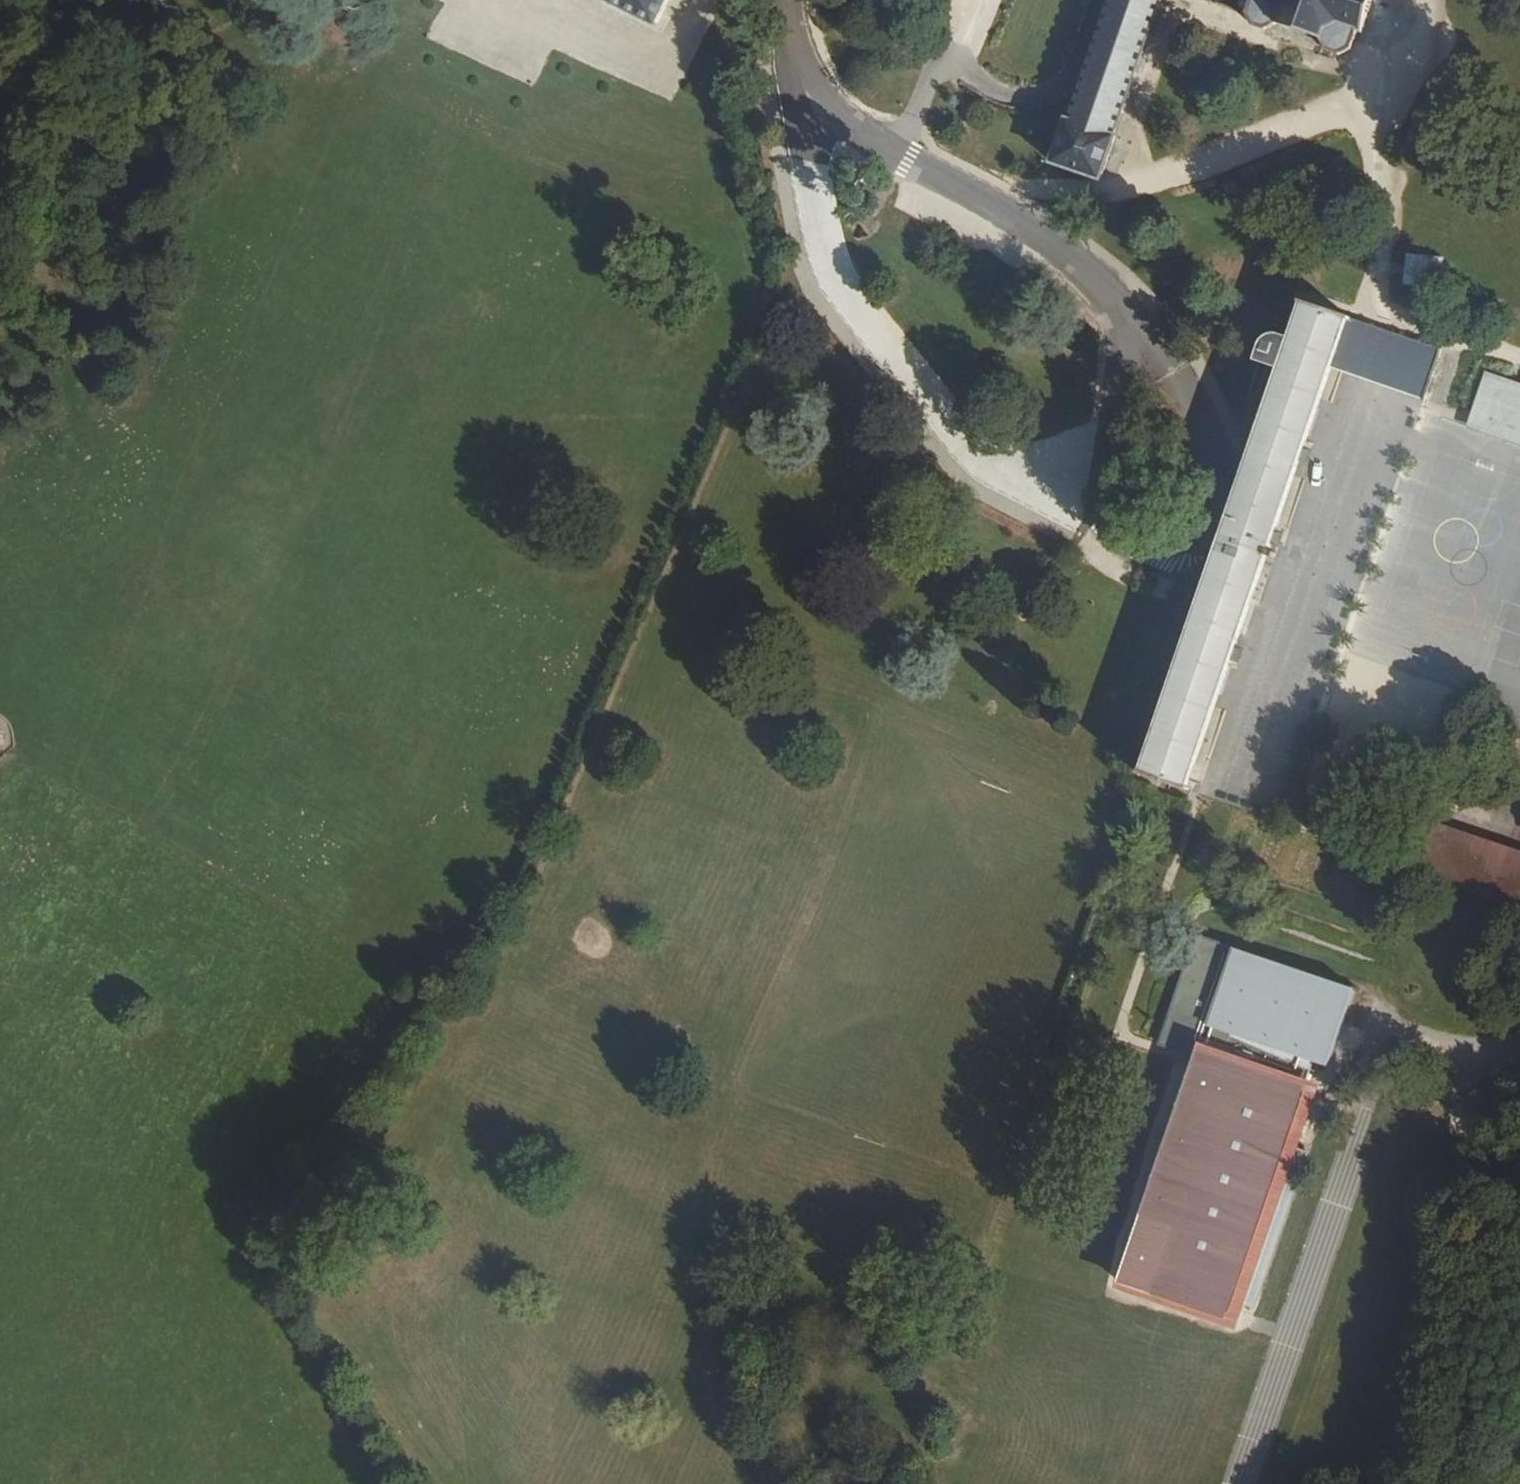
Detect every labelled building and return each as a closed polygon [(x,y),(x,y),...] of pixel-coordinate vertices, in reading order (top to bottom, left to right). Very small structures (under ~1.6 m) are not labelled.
[(606,12),(649,32),(665,0),(611,0),(606,12)] [(1073,87),(1071,92),(1045,162),(1084,178),(1098,184),(1164,0),(1106,0),(1073,87)] [(1247,3),(1240,20),(1244,36),(1267,45),(1270,33),(1313,49),(1320,60),(1337,67),(1349,64),(1356,46),(1364,48),(1381,0),(1240,0),(1247,3)] [(1405,257),(1404,287),(1440,289),(1441,258),(1405,257)] [(1337,351),(1347,328),(1298,308),(1282,349),(1276,364),(1274,370),(1182,613),(1121,774),(1169,792),(1178,767),(1267,534),(1327,374),(1337,351)] [(1384,341),(1347,328),(1337,351),(1327,374),(1365,389),(1417,409),(1437,360),(1384,341)] [(1276,364),(1282,349),(1276,346),(1271,345),(1272,341),(1270,340),(1267,340),(1264,341),(1261,342),(1259,343),(1257,345),(1255,347),(1254,350),(1252,355),(1257,357),(1262,359),(1270,362),(1276,364)] [(1479,387),(1462,426),(1519,448),(1519,402),(1479,387)] [(1396,829),(1381,865),(1491,902),(1519,912),(1519,872),(1396,829)] [(1309,1055),(1337,977),(1180,921),(1142,1029),(1175,1040),(1182,1043),(1182,1040),(1185,1040),(1197,1046),(1206,1022),(1292,1055),(1295,1050),(1309,1055)] [(1197,1046),(1185,1040),(1182,1040),(1182,1043),(1176,1061),(1161,1108),(1153,1106),(1113,1236),(1115,1237),(1104,1271),(1108,1273),(1209,1309),(1212,1301),(1216,1293),(1229,1298),(1288,1135),(1272,1129),(1292,1074),(1286,1070),(1292,1055),(1206,1022),(1197,1046)]
